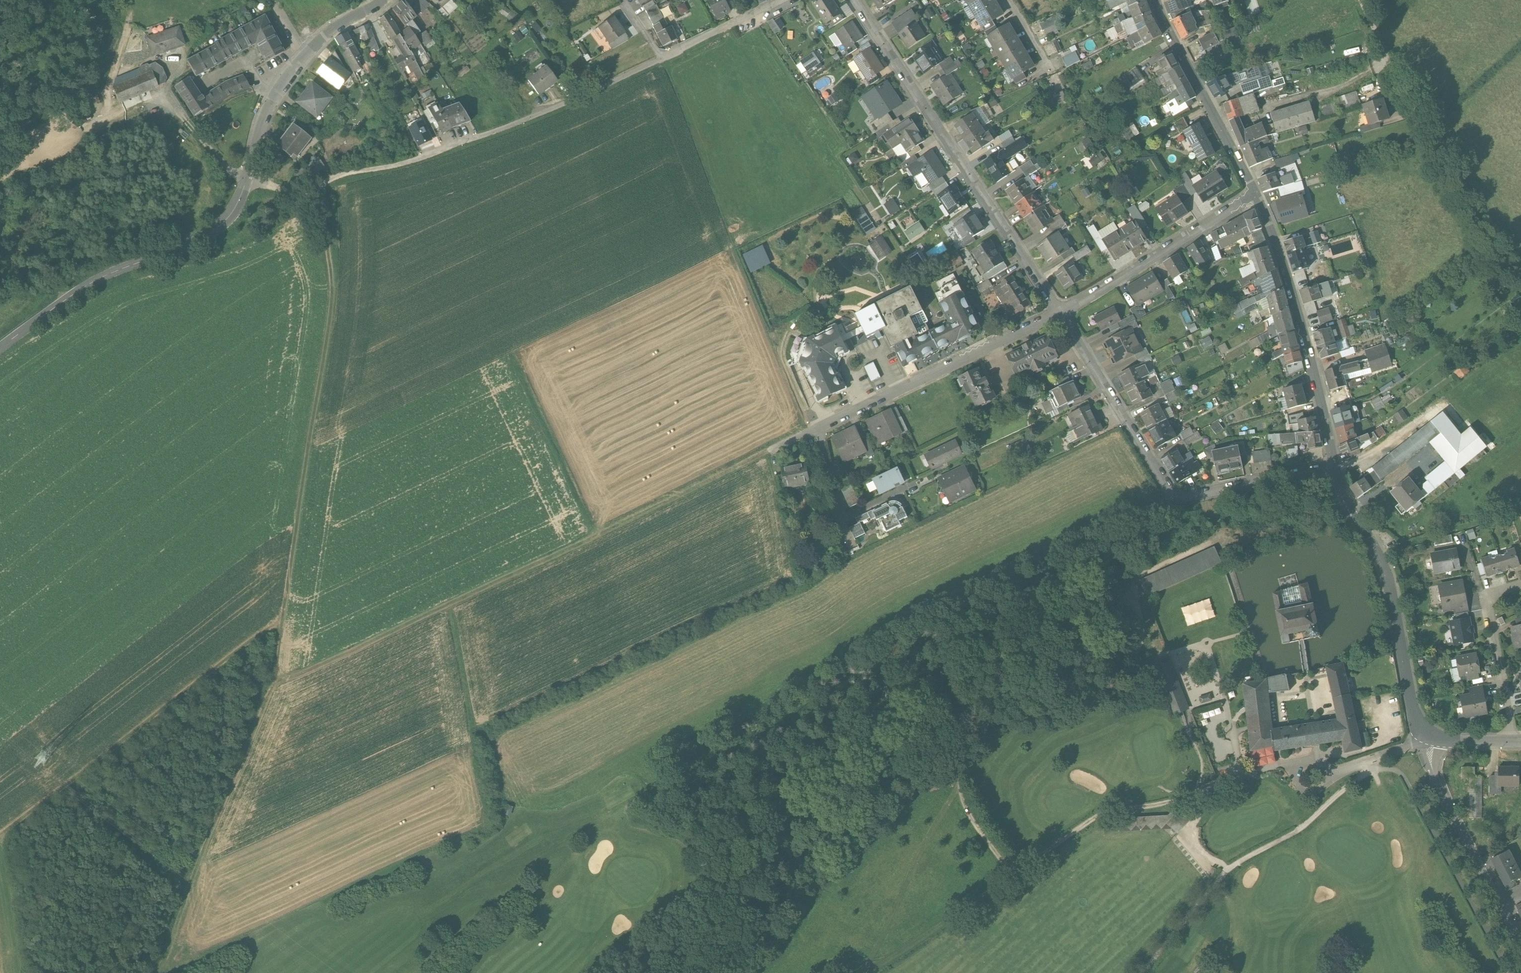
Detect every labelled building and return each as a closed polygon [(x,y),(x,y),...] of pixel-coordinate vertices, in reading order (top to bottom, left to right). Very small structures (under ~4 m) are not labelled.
[(414,7),(422,15),(430,6),(424,0),(421,0),(414,7)] [(438,11),(444,18),(457,7),(451,0),(450,0),(438,11)] [(645,10),(654,5),(652,0),(642,6),(645,10)] [(717,19),(725,16),(725,14),(731,11),(726,0),(708,0),(717,19)] [(831,0),(811,0),(815,5),(814,5),(826,24),(829,22),(832,28),(845,19),(838,9),(837,10),(831,0)] [(878,8),(877,8),(879,12),(885,8),(884,7),(895,0),(872,0),(878,8)] [(970,6),(976,17),(997,5),(994,0),(980,0),(970,6)] [(1146,0),(1139,0),(1130,4),(1132,12),(1135,18),(1150,12),(1146,0)] [(1165,4),(1169,15),(1189,7),(1187,2),(1191,0),(1178,0),(1176,1),(1165,4)] [(404,26),(410,22),(410,23),(417,19),(405,3),(393,11),(404,26)] [(677,7),(680,15),(689,11),(685,4),(677,7)] [(653,25),(664,20),(656,5),(646,11),(653,25)] [(997,5),(976,17),(982,27),(992,21),(1003,15),(997,5)] [(895,29),(915,16),(912,10),(891,23),(895,29)] [(1210,12),(1203,11),(1203,13),(1209,26),(1215,24),(1210,12)] [(1128,21),(1124,22),(1129,36),(1139,31),(1155,23),(1150,12),(1135,18),(1128,21)] [(1128,21),(1135,18),(1132,12),(1125,15),(1128,21)] [(1189,14),(1183,16),(1172,21),(1181,40),(1186,38),(1196,32),(1194,29),(1193,26),(1195,25),(1193,19),(1192,20),(1191,18),(1189,14)] [(393,40),(401,35),(397,28),(388,15),(380,20),(393,40)] [(1128,21),(1125,15),(1119,17),(1120,18),(1121,20),(1122,23),(1124,22),(1128,21)] [(898,34),(915,23),(916,24),(919,21),(915,16),(895,29),(898,34)] [(613,17),(593,31),(599,39),(604,36),(610,43),(624,34),(624,33),(613,17)] [(1054,17),(1040,24),(1044,31),(1055,26),(1057,25),(1054,17)] [(264,18),(247,28),(257,45),(266,62),(283,53),(264,18)] [(781,31),(773,19),(768,22),(775,34),(781,31)] [(664,20),(653,25),(664,45),(677,39),(670,26),(668,27),(664,20)] [(985,32),(995,26),(992,21),(982,27),(985,32)] [(852,22),(836,33),(847,49),(854,44),(862,39),(852,22)] [(915,23),(898,34),(899,35),(900,34),(909,48),(908,49),(926,38),(926,37),(925,37),(916,24),(915,23)] [(1155,23),(1139,31),(1141,36),(1145,44),(1162,35),(1155,23)] [(373,38),(374,38),(371,31),(369,24),(360,28),(364,41),(364,42),(373,38)] [(999,31),(988,37),(994,47),(1015,35),(1009,25),(999,31)] [(985,32),(988,37),(999,31),(995,26),(985,32)] [(1055,26),(1044,31),(1047,38),(1058,33),(1055,26)] [(257,45),(247,28),(215,45),(216,47),(188,62),(196,76),(254,44),(255,46),(257,45)] [(147,40),(153,57),(184,46),(178,29),(147,40)] [(405,41),(404,41),(415,61),(416,61),(415,59),(423,53),(425,52),(415,36),(410,29),(401,35),(405,41)] [(1141,36),(1139,31),(1129,36),(1126,38),(1129,43),(1132,42),(1138,39),(1139,37),(1141,36)] [(1214,33),(1199,40),(1204,50),(1207,58),(1226,47),(1219,31),(1214,33)] [(420,38),(426,47),(434,41),(427,32),(420,38)] [(347,33),(335,38),(339,45),(351,40),(347,33)] [(610,43),(610,44),(613,49),(629,40),(628,39),(624,34),(610,43)] [(397,46),(404,41),(401,35),(393,40),(397,46)] [(1015,35),(994,47),(1001,58),(1021,46),(1015,35)] [(367,48),(373,45),(375,44),(373,38),(364,42),(367,48)] [(351,40),(339,45),(343,52),(354,46),(351,40)] [(924,53),(936,45),(932,40),(921,48),(924,53)] [(403,69),(415,61),(404,41),(397,46),(404,56),(400,58),(399,56),(394,59),(400,70),(403,69)] [(854,44),(847,49),(844,51),(847,56),(857,49),(854,44)] [(924,53),(915,59),(925,74),(937,66),(946,60),(945,59),(940,63),(932,50),(936,46),(936,45),(924,53)] [(354,46),(343,52),(350,63),(360,57),(354,46)] [(1021,46),(1001,58),(1007,69),(1028,57),(1021,46)] [(883,70),(869,49),(854,59),(868,80),(876,74),(883,70)] [(335,51),(329,58),(339,66),(338,67),(343,71),(345,69),(335,51)] [(370,63),(372,62),(368,52),(363,55),(366,62),(369,61),(370,63)] [(1076,52),(1063,59),(1067,68),(1081,61),(1076,52)] [(1172,52),(1157,61),(1162,69),(1157,72),(1160,77),(1164,74),(1179,66),(1172,52)] [(800,62),(807,73),(821,64),(813,53),(800,62)] [(360,57),(350,63),(353,68),(354,72),(356,76),(365,71),(363,66),(362,63),(360,57)] [(1028,57),(1007,69),(1013,79),(1023,73),(1033,67),(1028,57)] [(348,75),(343,71),(338,67),(339,66),(329,58),(318,73),(338,89),(343,82),(344,83),(344,82),(348,75)] [(950,58),(946,60),(937,66),(940,71),(954,62),(950,58)] [(954,62),(940,71),(944,77),(949,74),(950,74),(958,69),(954,62)] [(152,73),(113,88),(119,102),(164,84),(156,63),(149,66),(152,73)] [(1224,77),(1207,84),(1215,98),(1241,83),(1261,77),(1258,65),(1224,77)] [(1179,66),(1164,74),(1168,81),(1167,82),(1169,86),(1172,92),(1177,89),(1178,90),(1189,83),(1179,66)] [(547,68),(528,81),(539,95),(557,82),(547,68)] [(1122,78),(1130,89),(1144,78),(1137,68),(1122,78)] [(426,81),(419,69),(414,71),(421,83),(426,81)] [(1023,73),(1013,79),(1016,84),(1026,78),(1023,73)] [(876,74),(868,80),(866,81),(869,86),(880,79),(876,74)] [(950,74),(949,74),(944,77),(932,85),(945,105),(962,93),(950,74)] [(1245,97),(1253,94),(1272,88),(1268,77),(1241,85),(1245,97)] [(202,100),(208,109),(233,93),(250,87),(244,78),(227,84),(202,100)] [(195,116),(208,109),(202,100),(187,79),(186,79),(175,86),(195,116)] [(887,82),(861,98),(875,119),(877,119),(879,118),(879,119),(888,113),(901,104),(887,82)] [(331,98),(312,83),(297,103),(316,117),(331,98)] [(1196,97),(1189,83),(1178,90),(1168,95),(1171,101),(1168,103),(1174,115),(1192,105),(1190,100),(1196,97)] [(1065,90),(1055,95),(1060,106),(1070,101),(1065,90)] [(1356,92),(1335,99),(1340,112),(1360,105),(1356,92)] [(1245,97),(1238,99),(1244,115),(1259,109),(1253,94),(1245,97)] [(1244,115),(1238,99),(1224,104),(1230,121),(1239,118),(1244,115)] [(1383,100),(1364,106),(1370,125),(1378,123),(1389,120),(1383,100)] [(1310,101),(1270,113),(1273,124),(1263,127),(1267,136),(1316,122),(1310,101)] [(1334,102),(1321,106),(1325,117),(1338,113),(1334,102)] [(442,112),(438,104),(428,109),(439,128),(442,134),(451,128),(442,112)] [(459,105),(442,112),(451,128),(470,122),(459,105)] [(439,128),(428,109),(423,112),(433,131),(439,128)] [(878,131),(893,121),(888,113),(879,119),(879,118),(877,119),(868,126),(873,134),(878,131)] [(973,115),(956,126),(964,139),(981,128),(982,127),(973,115)] [(925,141),(914,125),(915,125),(910,117),(902,122),(883,134),(884,135),(893,149),(902,144),(908,153),(919,145),(925,141)] [(884,135),(883,134),(902,122),(899,118),(893,121),(878,131),(881,136),(884,135)] [(1170,139),(1184,132),(1184,131),(1189,128),(1184,118),(1165,128),(1170,139)] [(1245,131),(1239,118),(1230,121),(1241,148),(1256,141),(1267,136),(1263,127),(1262,124),(1245,131)] [(421,120),(408,127),(419,147),(434,139),(430,133),(429,134),(423,123),(421,120)] [(1215,154),(1198,123),(1189,128),(1184,131),(1184,132),(1200,162),(1215,154)] [(1378,123),(1370,125),(1360,128),(1362,134),(1380,128),(1378,123)] [(312,140),(292,125),(278,143),(282,147),(280,150),(295,162),(312,140)] [(981,128),(964,139),(974,154),(995,141),(990,133),(986,135),(981,128)] [(1009,131),(999,137),(1002,143),(1012,137),(1013,137),(1009,131)] [(1267,136),(1256,141),(1258,146),(1269,141),(1267,136)] [(1012,137),(1002,143),(1002,144),(1005,150),(1016,143),(1012,137)] [(1016,143),(1021,151),(1028,147),(1023,139),(1016,143)] [(1268,148),(1260,151),(1258,146),(1256,141),(1241,148),(1250,168),(1273,158),(1270,152),(1268,148)] [(1021,151),(1016,143),(1005,150),(1001,152),(1005,157),(1009,154),(1011,158),(1021,151)] [(893,149),(902,163),(915,155),(922,150),(919,145),(908,153),(902,144),(893,149)] [(937,159),(938,159),(933,151),(918,161),(908,167),(909,168),(915,176),(923,171),(931,184),(943,176),(946,174),(937,159)] [(1011,174),(1001,160),(1005,157),(1001,152),(985,162),(998,182),(1011,174)] [(909,168),(908,167),(918,161),(915,155),(902,163),(901,164),(905,170),(909,168)] [(1292,155),(1275,160),(1278,170),(1295,164),(1292,155)] [(1035,157),(1021,167),(1025,172),(1039,163),(1035,157)] [(319,158),(295,174),(302,184),(325,168),(319,158)] [(1040,162),(1039,163),(1025,172),(1024,172),(1028,177),(1043,168),(1040,162)] [(1284,170),(1258,180),(1263,193),(1294,183),(1291,174),(1286,176),(1284,170)] [(1194,186),(1197,192),(1204,202),(1208,199),(1208,200),(1213,197),(1213,196),(1226,188),(1216,172),(1194,186)] [(936,189),(947,182),(943,176),(931,184),(929,185),(933,191),(936,189)] [(1024,179),(1007,191),(1008,191),(1016,203),(1016,204),(1034,193),(1033,192),(1031,193),(1026,185),(1028,184),(1024,179)] [(1183,184),(1191,196),(1197,192),(1194,186),(1189,179),(1182,183),(1183,184)] [(936,189),(940,195),(951,188),(947,182),(936,189)] [(1305,195),(1302,182),(1279,188),(1282,201),(1302,195),(1302,196),(1305,195)] [(1176,196),(1181,204),(1191,197),(1191,196),(1183,184),(1173,191),(1176,196)] [(967,204),(955,185),(951,188),(940,195),(939,196),(945,204),(948,202),(954,212),(967,204)] [(1034,193),(1016,204),(1025,218),(1044,206),(1040,201),(1034,192),(1034,193)] [(1302,196),(1302,195),(1282,201),(1277,203),(1283,224),(1308,216),(1302,196)] [(1181,204),(1176,196),(1156,208),(1167,226),(1187,214),(1181,204)] [(893,199),(884,205),(891,216),(900,210),(893,199)] [(870,202),(852,214),(856,220),(857,220),(867,236),(884,225),(870,202)] [(1135,221),(1141,230),(1148,226),(1135,205),(1128,210),(1135,221)] [(1044,206),(1025,218),(1035,234),(1048,225),(1053,222),(1052,220),(1044,206)] [(1258,221),(1254,211),(1244,216),(1248,227),(1242,230),(1246,237),(1251,234),(1252,234),(1251,233),(1261,229),(1262,229),(1259,221),(1258,221)] [(973,214),(955,226),(964,240),(965,241),(972,236),(973,237),(974,237),(984,230),(973,214)] [(1060,215),(1052,220),(1053,222),(1048,225),(1051,230),(1064,221),(1060,215)] [(1244,216),(1223,227),(1227,235),(1228,237),(1242,230),(1248,227),(1244,216)] [(1064,221),(1051,230),(1055,235),(1058,233),(1058,234),(1068,228),(1064,221)] [(1135,221),(1119,231),(1131,250),(1147,240),(1141,230),(1135,221)] [(920,223),(905,232),(910,241),(925,231),(920,223)] [(1107,248),(1103,241),(1094,226),(1088,230),(1102,252),(1107,248)] [(1227,235),(1223,227),(1217,231),(1220,239),(1227,235)] [(1261,229),(1251,233),(1252,234),(1251,234),(1255,245),(1249,247),(1247,244),(1240,248),(1243,254),(1251,252),(1268,247),(1261,229)] [(1242,230),(1228,237),(1218,242),(1222,249),(1246,237),(1242,230)] [(1103,241),(1107,248),(1114,260),(1131,250),(1119,231),(1103,241)] [(1310,233),(1312,239),(1314,245),(1321,243),(1318,234),(1320,233),(1319,231),(1310,233)] [(1055,235),(1038,246),(1049,264),(1061,256),(1069,251),(1069,250),(1058,234),(1058,233),(1055,235)] [(893,253),(882,236),(869,244),(880,261),(893,253)] [(973,237),(972,236),(965,241),(964,240),(960,243),(964,248),(976,241),(974,237),(973,237)] [(1301,237),(1284,242),(1287,253),(1307,247),(1314,245),(1312,239),(1306,240),(1303,244),(1301,237)] [(1201,240),(1189,248),(1198,262),(1200,261),(1201,263),(1209,258),(1208,257),(1213,254),(1210,250),(1208,251),(1201,240)] [(991,242),(974,252),(982,264),(980,265),(986,274),(1004,263),(991,242)] [(763,246),(743,255),(751,274),(772,264),(763,246)] [(1076,253),(1073,255),(1077,261),(1091,251),(1088,246),(1076,253)] [(1268,247),(1251,252),(1257,272),(1260,279),(1262,277),(1276,270),(1268,247)] [(1307,247),(1287,253),(1293,272),(1308,268),(1305,259),(1310,257),(1307,247)] [(1069,250),(1069,251),(1061,256),(1064,261),(1073,255),(1076,253),(1073,248),(1069,250)] [(958,253),(939,263),(944,272),(963,262),(958,253)] [(1177,255),(1165,263),(1175,279),(1187,271),(1177,255)] [(1073,262),(1055,274),(1066,290),(1083,278),(1073,262)] [(986,280),(988,279),(1007,268),(1004,263),(986,274),(983,275),(986,280)] [(1276,270),(1262,277),(1264,281),(1262,282),(1262,284),(1266,294),(1261,296),(1261,295),(1259,296),(1261,300),(1267,297),(1278,291),(1283,289),(1277,269),(1276,270)] [(1254,282),(1260,279),(1257,272),(1243,280),(1246,286),(1254,282)] [(1154,273),(1130,288),(1140,304),(1141,304),(1164,290),(1163,289),(1160,284),(1154,273)] [(1012,276),(993,288),(1002,303),(1022,291),(1012,276)] [(1264,281),(1262,277),(1260,279),(1254,282),(1256,287),(1262,284),(1262,282),(1264,281)] [(1165,281),(1169,287),(1174,284),(1171,278),(1165,281)] [(981,293),(992,286),(988,279),(986,280),(977,286),(981,293)] [(916,340),(897,349),(904,365),(959,339),(980,329),(957,281),(940,289),(945,299),(940,302),(950,323),(930,333),(916,340)] [(1160,284),(1163,289),(1169,287),(1165,281),(1160,284)] [(1333,281),(1299,291),(1304,305),(1332,296),(1330,289),(1335,287),(1333,281)] [(901,296),(877,308),(877,307),(857,317),(862,326),(865,332),(868,338),(887,328),(897,349),(916,340),(907,320),(923,312),(912,287),(899,293),(901,296)] [(1169,287),(1163,289),(1164,290),(1170,300),(1175,296),(1169,287)] [(1283,289),(1278,291),(1267,297),(1268,301),(1272,314),(1273,313),(1289,309),(1283,289)] [(1022,291),(1002,303),(1011,316),(1030,304),(1022,291)] [(1255,303),(1261,300),(1259,296),(1249,300),(1249,299),(1239,303),(1242,311),(1255,303)] [(1268,301),(1267,297),(1261,300),(1255,303),(1258,307),(1268,301)] [(1141,304),(1140,304),(1130,310),(1133,315),(1137,320),(1147,315),(1141,304)] [(1114,307),(1095,317),(1102,331),(1118,323),(1121,321),(1114,307)] [(1329,308),(1317,312),(1321,324),(1333,320),(1329,308)] [(1289,309),(1273,313),(1278,330),(1268,332),(1271,340),(1275,338),(1279,335),(1278,333),(1294,329),(1289,309)] [(928,322),(923,312),(907,320),(916,340),(930,333),(925,323),(928,322)] [(1137,320),(1133,315),(1121,321),(1118,323),(1121,328),(1136,321),(1137,320)] [(1344,320),(1339,321),(1344,338),(1350,337),(1344,320)] [(1139,327),(1136,321),(1121,328),(1123,334),(1132,330),(1139,327)] [(841,324),(807,340),(805,338),(801,336),(796,339),(790,354),(793,359),(787,361),(790,366),(801,361),(819,401),(845,389),(835,368),(839,356),(848,352),(843,342),(865,332),(862,326),(846,334),(841,324)] [(1330,328),(1313,334),(1317,347),(1334,342),(1333,337),(1337,336),(1335,331),(1331,332),(1330,328)] [(1294,329),(1278,333),(1279,335),(1283,349),(1283,352),(1299,348),(1294,329)] [(1123,334),(1108,341),(1107,343),(1110,348),(1111,347),(1113,352),(1137,340),(1132,330),(1123,334)] [(1267,342),(1271,340),(1268,332),(1257,338),(1261,345),(1267,342)] [(1030,343),(1023,346),(1024,347),(1007,355),(1010,361),(1009,362),(1011,367),(1012,366),(1017,376),(1030,369),(1032,372),(1045,366),(1044,363),(1057,357),(1053,347),(1054,347),(1051,341),(1050,342),(1047,336),(1030,344),(1030,343)] [(1270,347),(1278,343),(1275,338),(1271,340),(1267,342),(1270,347)] [(1137,340),(1113,352),(1115,356),(1114,357),(1117,362),(1119,363),(1135,354),(1142,351),(1137,340)] [(1334,342),(1317,347),(1321,360),(1338,354),(1334,342)] [(1385,344),(1365,351),(1368,360),(1348,365),(1351,374),(1370,369),(1372,373),(1392,367),(1385,344)] [(1142,351),(1135,354),(1138,360),(1150,355),(1146,348),(1142,351)] [(1299,348),(1283,352),(1284,355),(1285,359),(1282,360),(1283,363),(1286,362),(1287,365),(1296,363),(1302,361),(1299,348)] [(1340,352),(1342,358),(1356,354),(1354,348),(1340,352)] [(1276,359),(1284,355),(1283,352),(1283,349),(1273,354),(1276,359)] [(1150,355),(1138,360),(1140,365),(1144,363),(1144,364),(1152,360),(1150,355)] [(872,380),(881,376),(875,362),(866,366),(872,380)] [(1140,365),(1120,375),(1127,390),(1145,381),(1147,380),(1145,375),(1148,373),(1144,364),(1144,363),(1140,365)] [(1296,363),(1287,365),(1289,374),(1297,369),(1296,363)] [(1466,364),(1456,372),(1462,379),(1472,371),(1466,364)] [(1348,365),(1325,372),(1330,391),(1346,387),(1343,376),(1351,374),(1348,365)] [(983,380),(978,369),(974,371),(974,370),(969,372),(969,373),(959,378),(967,396),(970,394),(976,407),(995,398),(986,378),(983,380)] [(1156,376),(1148,380),(1151,386),(1159,382),(1156,376)] [(1060,387),(1071,382),(1069,377),(1057,382),(1060,387)] [(1170,380),(1160,384),(1165,395),(1175,391),(1170,380)] [(1060,387),(1048,393),(1051,399),(1048,400),(1048,401),(1043,404),(1048,414),(1058,410),(1068,404),(1082,398),(1073,381),(1071,382),(1060,387)] [(1145,381),(1127,390),(1134,405),(1152,397),(1145,381)] [(1301,384),(1283,389),(1289,409),(1306,404),(1301,384)] [(1175,391),(1165,395),(1169,403),(1180,397),(1177,390),(1175,391)] [(1381,400),(1385,407),(1393,402),(1389,395),(1381,400)] [(1373,403),(1379,413),(1386,408),(1385,407),(1381,400),(1379,398),(1373,403)] [(1071,409),(1068,404),(1058,410),(1060,414),(1071,409)] [(1162,412),(1159,404),(1141,414),(1149,430),(1167,420),(1162,412)] [(1356,405),(1331,412),(1336,429),(1353,424),(1354,424),(1360,422),(1356,405)] [(891,410),(900,429),(899,430),(901,434),(908,431),(897,407),(891,410)] [(1089,407),(1070,416),(1073,422),(1076,421),(1078,426),(1095,418),(1089,407)] [(1395,415),(1402,424),(1410,417),(1404,409),(1395,415)] [(866,421),(876,442),(893,434),(893,432),(899,430),(900,429),(891,410),(866,421)] [(1445,430),(1451,425),(1442,414),(1436,419),(1445,430)] [(1315,417),(1298,420),(1300,433),(1318,431),(1315,417)] [(1078,426),(1069,430),(1076,444),(1103,431),(1101,425),(1099,427),(1095,418),(1078,426)] [(1436,419),(1399,448),(1408,460),(1429,443),(1445,430),(1436,419)] [(1167,420),(1149,430),(1158,448),(1175,439),(1177,438),(1172,427),(1168,420),(1167,420)] [(1220,424),(1213,429),(1217,434),(1224,429),(1220,424)] [(1353,424),(1336,429),(1341,446),(1355,440),(1357,439),(1353,424)] [(1445,430),(1429,443),(1445,463),(1467,445),(1461,437),(1451,425),(1445,430)] [(1485,448),(1470,429),(1468,431),(1464,426),(1460,430),(1464,434),(1461,437),(1467,445),(1476,456),(1485,448)] [(858,437),(853,428),(834,437),(837,443),(835,444),(843,460),(856,453),(857,456),(865,452),(861,444),(862,444),(859,436),(858,437)] [(1190,428),(1180,434),(1184,440),(1194,434),(1190,428)] [(1380,428),(1368,437),(1373,444),(1386,435),(1380,428)] [(1300,433),(1296,433),(1297,443),(1309,442),(1310,449),(1322,447),(1322,445),(1321,445),(1319,433),(1319,431),(1318,431),(1300,433)] [(1194,434),(1184,440),(1187,446),(1201,438),(1198,432),(1194,434)] [(1280,434),(1269,435),(1270,446),(1297,443),(1296,433),(1295,433),(1280,434)] [(1341,446),(1338,447),(1341,454),(1349,451),(1350,453),(1359,449),(1357,444),(1355,440),(1341,446)] [(862,444),(861,444),(865,452),(868,458),(875,454),(868,441),(862,444)] [(1009,449),(1013,457),(1031,449),(1027,441),(1009,449)] [(955,442),(926,456),(932,468),(961,454),(955,442)] [(1244,442),(1237,443),(1240,455),(1240,456),(1247,454),(1244,442)] [(1237,447),(1216,451),(1216,448),(1212,449),(1214,457),(1214,458),(1217,474),(1218,474),(1218,472),(1229,469),(1230,471),(1242,468),(1242,469),(1243,469),(1240,456),(1240,455),(1237,443),(1237,444),(1237,447)] [(1212,449),(1216,448),(1215,445),(1206,449),(1208,460),(1214,458),(1214,457),(1212,449)] [(1467,445),(1445,463),(1454,474),(1458,470),(1476,456),(1467,445)] [(1294,447),(1294,449),(1287,450),(1288,457),(1299,456),(1298,446),(1294,447)] [(1399,448),(1373,469),(1382,480),(1408,460),(1399,448)] [(1031,449),(1013,457),(1018,466),(1035,457),(1031,449)] [(1177,449),(1161,459),(1169,472),(1185,463),(1194,457),(1190,452),(1182,458),(1177,449)] [(1270,450),(1258,452),(1260,463),(1272,461),(1270,450)] [(805,463),(783,468),(784,475),(787,488),(810,484),(805,463)] [(1185,463),(1169,472),(1177,484),(1192,475),(1188,468),(1185,463)] [(1445,463),(1425,479),(1434,490),(1442,483),(1454,474),(1445,463)] [(1188,468),(1192,475),(1199,471),(1195,464),(1188,468)] [(965,467),(939,479),(942,486),(940,493),(945,494),(949,503),(975,490),(965,467)] [(898,469),(873,481),(879,493),(904,481),(898,469)] [(1382,480),(1373,469),(1371,471),(1372,473),(1363,479),(1370,489),(1382,480)] [(1463,477),(1458,470),(1454,474),(1442,483),(1448,489),(1463,477)] [(780,490),(787,488),(784,475),(778,477),(780,490)] [(1363,479),(1351,487),(1358,499),(1370,489),(1363,479)] [(1419,493),(1408,479),(1390,493),(1400,505),(1395,508),(1401,516),(1406,512),(1406,513),(1413,507),(1416,509),(1422,504),(1420,502),(1434,490),(1425,479),(1424,480),(1426,483),(1423,486),(1422,491),(1419,493)] [(860,504),(851,485),(841,490),(850,508),(860,504)] [(890,504),(888,505),(886,504),(872,511),(875,518),(877,521),(880,519),(886,532),(901,525),(899,522),(908,517),(903,507),(903,508),(901,506),(903,505),(900,503),(897,502),(894,501),(889,502),(890,504)] [(871,520),(875,518),(872,511),(867,513),(870,518),(871,520)] [(860,523),(870,518),(867,513),(856,518),(858,524),(860,523)] [(865,534),(860,523),(858,524),(849,528),(854,539),(865,534)] [(1434,541),(1435,546),(1453,543),(1451,535),(1434,541)] [(1214,548),(1140,581),(1147,597),(1221,563),(1214,548)] [(1450,551),(1431,555),(1434,573),(1459,569),(1456,550),(1454,550),(1454,549),(1449,550),(1450,551)] [(1515,549),(1507,552),(1508,554),(1499,557),(1503,571),(1520,566),(1516,555),(1515,549)] [(1499,557),(1490,559),(1489,557),(1482,560),(1483,563),(1486,574),(1487,576),(1503,571),(1499,557)] [(1481,576),(1486,574),(1483,563),(1477,565),(1481,576)] [(1462,582),(1439,586),(1441,594),(1439,596),(1440,601),(1442,603),(1444,611),(1455,608),(1467,606),(1462,582)] [(1299,585),(1273,593),(1283,644),(1290,642),(1288,634),(1309,630),(1311,638),(1320,637),(1308,583),(1299,585)] [(1468,612),(1467,606),(1455,608),(1456,614),(1468,612)] [(1469,619),(1468,612),(1456,614),(1457,621),(1469,619)] [(1457,621),(1451,622),(1455,645),(1473,641),(1469,619),(1457,621)] [(1511,627),(1515,648),(1520,647),(1520,625),(1517,626),(1511,627)] [(1476,654),(1457,658),(1460,676),(1466,675),(1478,672),(1479,672),(1476,654)] [(1188,709),(1170,663),(1155,669),(1173,715),(1188,709)] [(1344,663),(1326,667),(1333,698),(1350,694),(1344,663)] [(1479,678),(1478,672),(1466,675),(1467,681),(1479,678)] [(1308,726),(1271,732),(1267,693),(1289,690),(1285,675),(1243,684),(1251,750),(1273,745),(1273,750),(1311,744),(1308,726)] [(1471,694),(1483,692),(1481,685),(1470,687),(1471,694)] [(1471,694),(1461,696),(1462,702),(1460,705),(1463,707),(1464,717),(1487,713),(1483,692),(1471,694)] [(1350,694),(1333,698),(1338,721),(1308,726),(1311,744),(1342,740),(1345,752),(1362,748),(1350,694)] [(1519,767),(1498,768),(1498,777),(1498,786),(1520,786),(1519,767)] [(1482,776),(1469,776),(1469,817),(1482,817),(1482,776)] [(1499,794),(1498,786),(1498,777),(1490,777),(1490,794),(1499,794)] [(511,815),(514,806),(508,804),(504,813),(511,815)] [(1491,860),(1492,859),(1501,854),(1498,849),(1488,854),(1491,860)] [(1509,850),(1501,854),(1492,859),(1495,865),(1494,866),(1505,886),(1514,881),(1520,877),(1520,874),(1509,850)] [(1517,886),(1514,881),(1505,886),(1507,891),(1517,886)]
